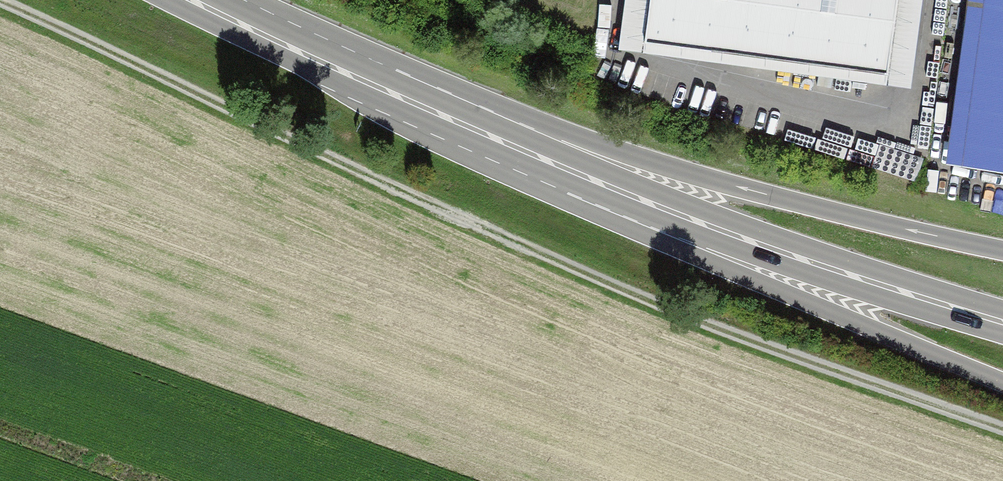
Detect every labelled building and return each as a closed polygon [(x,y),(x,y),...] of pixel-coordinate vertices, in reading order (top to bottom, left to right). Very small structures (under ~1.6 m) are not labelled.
[(617,54),(907,92),(919,0),(624,0),(617,54)] [(1002,177),(1002,0),(961,0),(940,169),(1002,177)]
